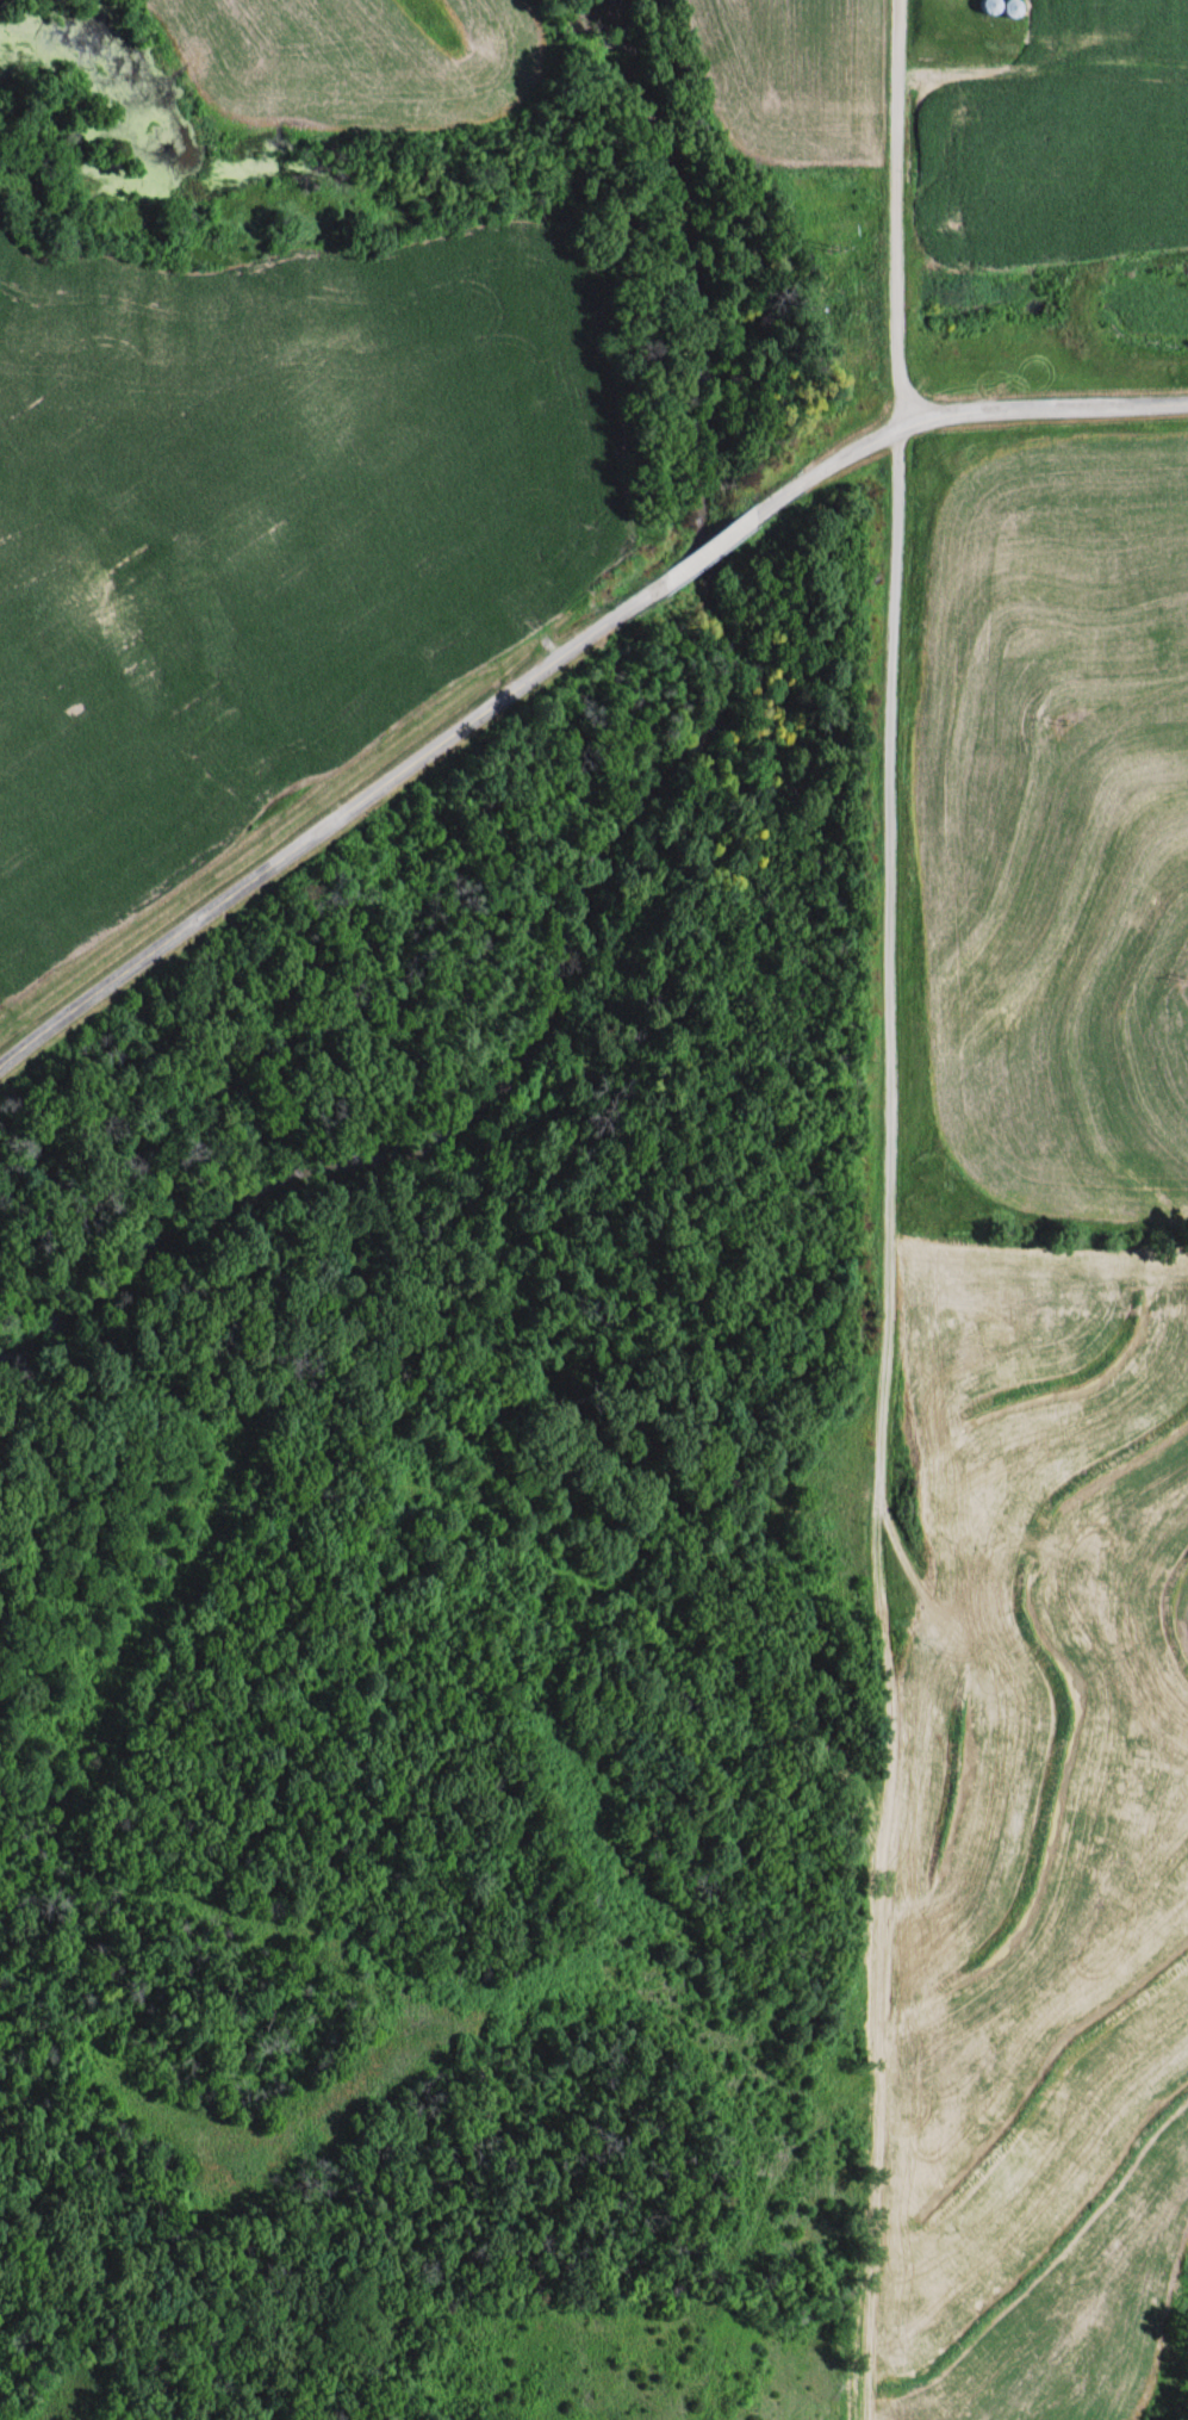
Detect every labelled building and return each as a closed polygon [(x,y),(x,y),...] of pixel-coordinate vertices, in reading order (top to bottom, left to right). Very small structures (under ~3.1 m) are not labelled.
[(978,13),(1016,13),(1016,0),(978,0),(978,13)]
